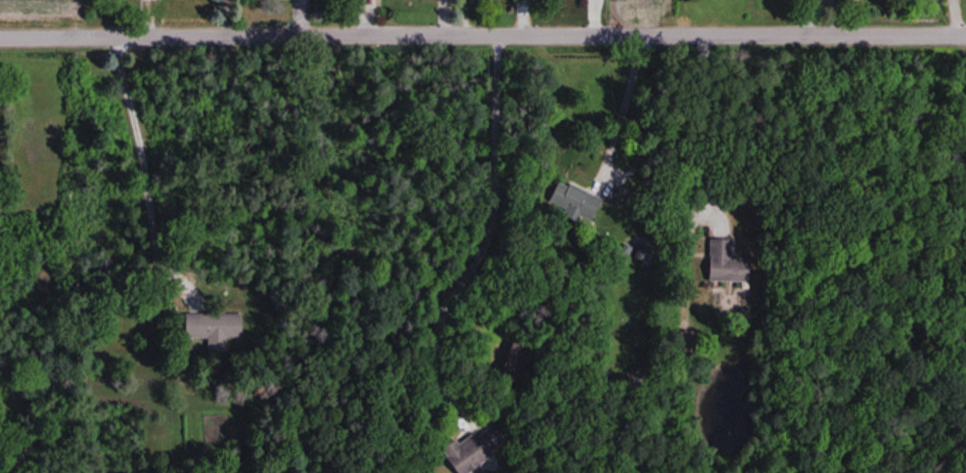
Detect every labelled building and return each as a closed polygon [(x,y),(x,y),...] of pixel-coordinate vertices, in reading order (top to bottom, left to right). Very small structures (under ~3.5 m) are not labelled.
[(579,220),(592,195),(558,177),(545,203),(579,220)] [(186,314),(186,337),(206,338),(206,350),(228,350),(229,337),(235,337),(236,315),(186,314)]
